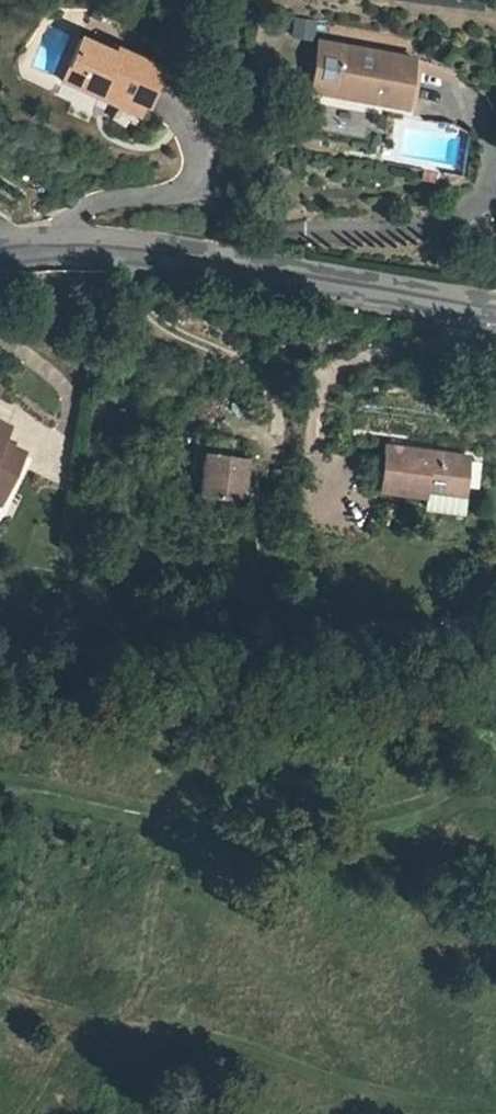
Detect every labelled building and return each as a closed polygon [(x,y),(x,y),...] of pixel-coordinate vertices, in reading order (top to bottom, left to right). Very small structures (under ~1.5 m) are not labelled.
[(313,39),(315,22),(295,18),(292,36),(313,39)] [(79,89),(96,94),(100,84),(133,95),(135,90),(148,94),(160,62),(113,46),(112,49),(76,36),(66,65),(85,71),(79,89)] [(322,79),(341,83),(340,94),(393,104),(402,54),(329,40),(322,79)] [(59,82),(79,89),(85,71),(66,65),(59,82)] [(142,111),(148,94),(135,90),(133,95),(100,84),(96,94),(142,111)] [(186,481),(196,482),(194,502),(235,508),(241,467),(230,465),(234,447),(193,442),(186,481)] [(461,459),(381,449),(375,496),(418,502),(420,512),(455,515),(461,459)] [(17,468),(0,460),(0,503),(17,468)]
